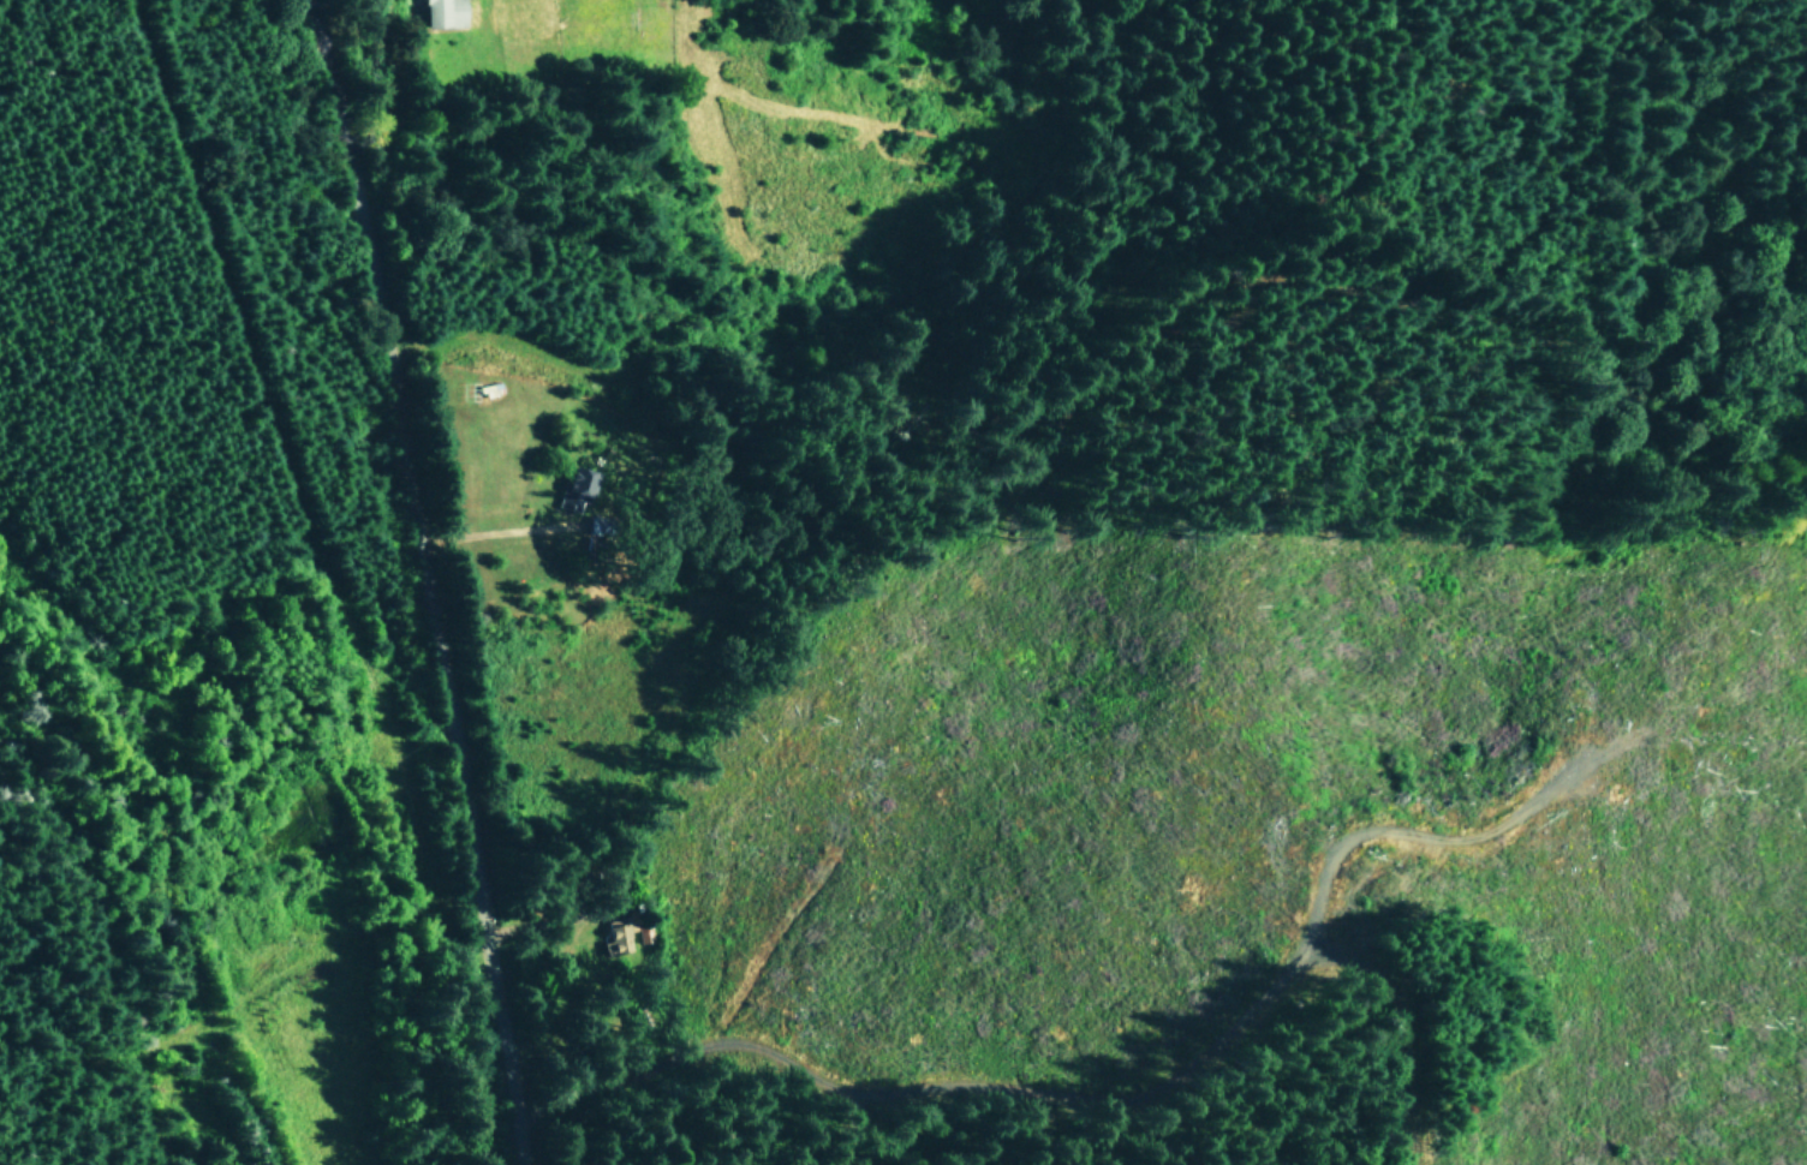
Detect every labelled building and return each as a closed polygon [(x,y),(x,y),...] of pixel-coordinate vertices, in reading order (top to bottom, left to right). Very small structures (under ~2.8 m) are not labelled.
[(592,502),(599,471),(575,465),(571,483),(564,481),(558,507),(578,512),(581,500),(592,502)] [(613,517),(588,516),(588,533),(613,534),(613,517)] [(605,941),(607,956),(635,951),(632,930),(640,928),(637,914),(607,919),(611,940),(605,941)]
